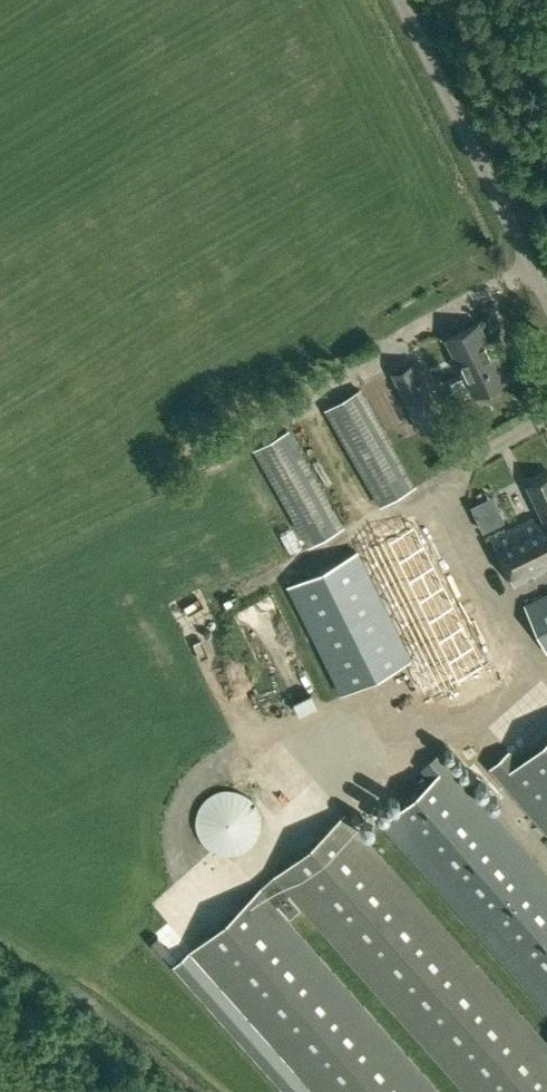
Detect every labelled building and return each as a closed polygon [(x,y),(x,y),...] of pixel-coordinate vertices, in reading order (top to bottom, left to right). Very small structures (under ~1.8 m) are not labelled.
[(445,338),(473,395),(506,379),(479,322),(445,338)] [(412,363),(392,373),(420,429),(439,419),(412,363)] [(326,408),(381,504),(414,486),(359,389),(326,408)] [(256,448),(311,545),(342,527),(287,430),(256,448)] [(515,585),(546,569),(546,476),(528,485),(542,514),(492,538),(515,585)] [(488,525),(511,514),(498,488),(475,499),(488,525)] [(475,545),(485,542),(476,516),(467,520),(475,545)] [(368,535),(418,635),(452,619),(402,518),(368,535)] [(288,584),(342,692),(409,659),(356,551),(288,584)] [(546,651),(546,594),(525,605),(546,651)] [(423,646),(455,711),(505,686),(473,621),(423,646)] [(495,771),(546,830),(546,736),(519,761),(508,749),(489,764),(495,771)] [(546,1010),(546,873),(439,752),(421,768),(431,779),(381,823),(546,1010)] [(197,825),(197,828),(198,830),(198,833),(200,836),(201,838),(202,841),(204,843),(206,845),(208,847),(210,849),(213,850),(215,851),(218,852),(220,853),(223,854),(226,854),(232,854),(234,854),(237,853),(242,851),(245,850),(247,849),(250,847),(252,845),(254,843),(255,841),(257,838),(258,836),(259,833),(260,831),(261,828),(261,825),(261,822),(261,819),(261,817),(260,814),(259,811),(258,809),(257,806),(255,804),(254,801),(252,799),(250,797),(248,796),(245,794),(243,793),(240,792),(237,791),(235,790),(232,790),(229,790),(226,790),(223,790),(221,791),(218,792),(215,793),(213,794),(210,796),(208,797),(206,799),(204,801),(202,804),(201,806),(200,808),(198,811),(198,814),(197,816),(197,819),(197,822),(197,825)] [(261,889),(276,905),(292,891),(469,1091),(546,1091),(546,1044),(345,815),(261,889)] [(261,889),(188,952),(313,1091),(444,1091),(276,905),(261,889)]
